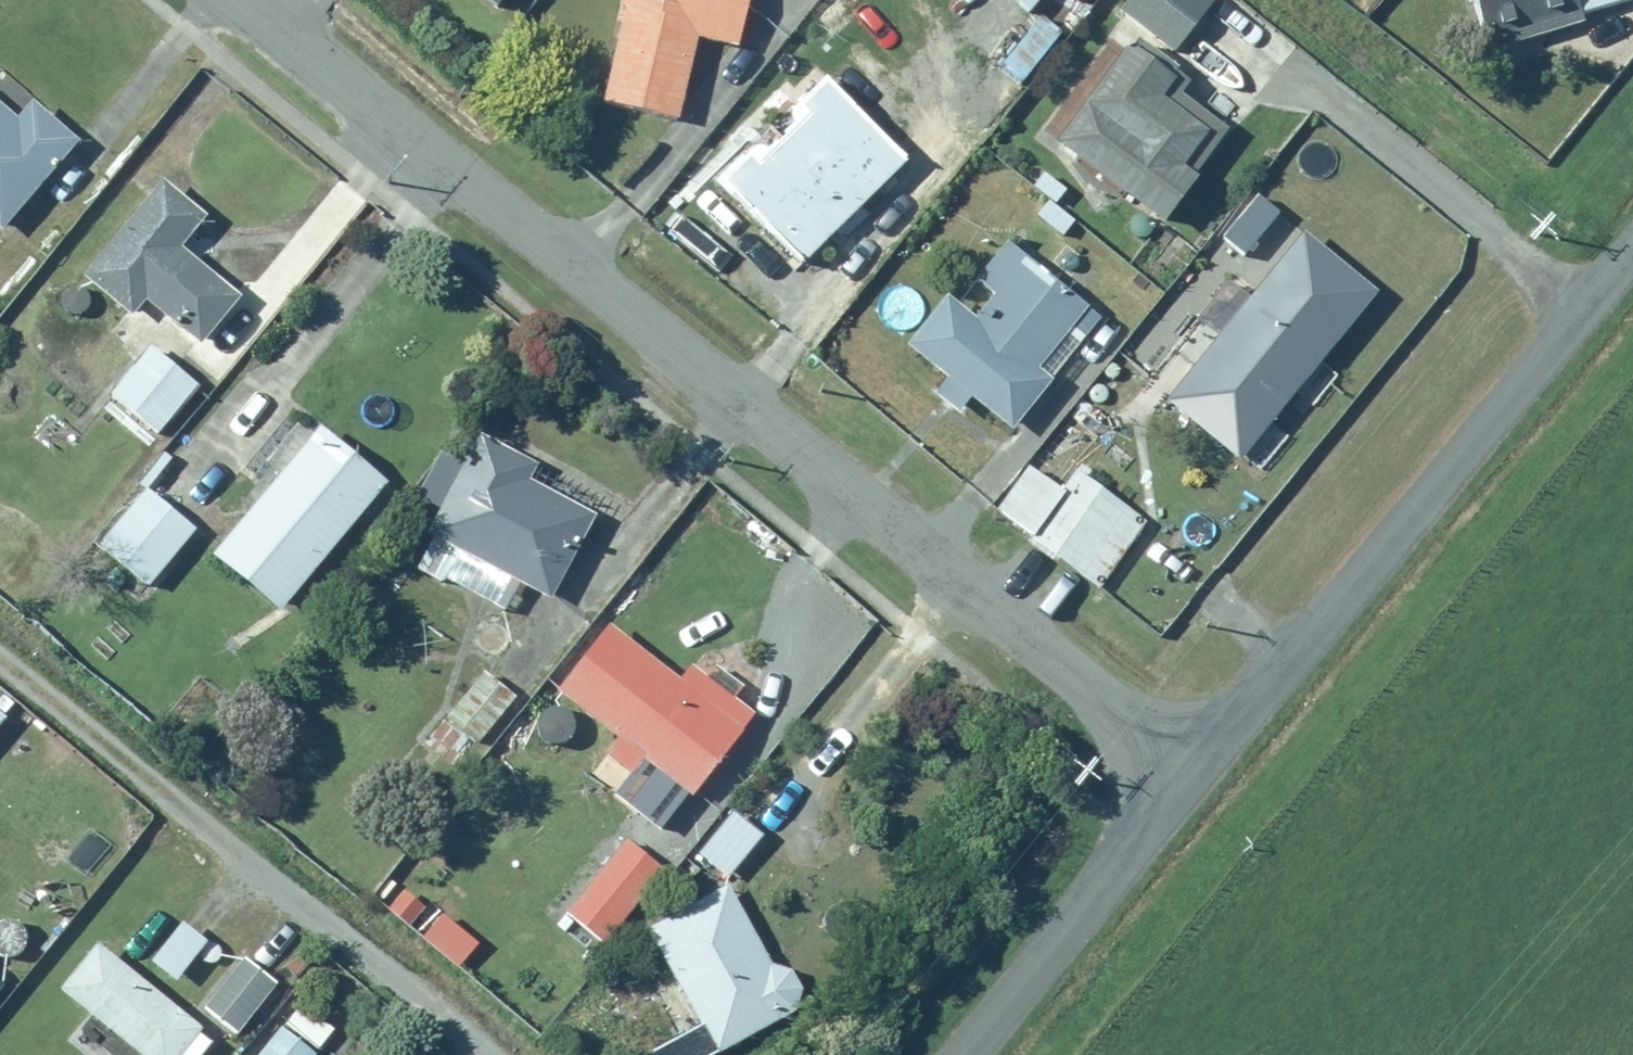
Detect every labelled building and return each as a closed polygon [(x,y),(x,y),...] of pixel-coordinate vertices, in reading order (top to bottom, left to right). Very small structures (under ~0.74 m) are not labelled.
[(594,106),(676,121),(691,40),(732,47),(741,0),(614,0),(594,106)] [(1034,0),(995,0),(1020,19),(1034,0)] [(1166,53),(1206,0),(1122,0),(1112,13),(1166,53)] [(1631,0),(1467,0),(1479,50),(1580,23),(1578,15),(1631,2),(1631,0)] [(1224,134),(1162,85),(1167,78),(1120,40),(1043,137),(1152,224),(1224,134)] [(794,267),(898,158),(808,72),(704,182),(794,267)] [(0,114),(0,222),(33,188),(58,212),(97,171),(70,145),(73,141),(25,96),(4,118),(0,114)] [(201,216),(147,177),(69,275),(123,319),(137,302),(190,344),(228,296),(173,252),(201,216)] [(1293,424),(1274,408),(1283,398),(1303,414),(1338,373),(1318,356),(1373,290),(1301,229),(1161,397),(1233,458),(1243,446),(1261,462),(1293,424)] [(890,343),(958,406),(965,399),(994,425),(1092,320),(1003,237),(964,279),(980,294),(962,314),(937,292),(890,343)] [(149,433),(189,386),(142,346),(102,393),(149,433)] [(274,613),(378,482),(303,423),(199,553),(274,613)] [(545,598),(586,516),(519,482),(528,463),(473,436),(423,537),(545,598)] [(1093,590),(1138,516),(1069,472),(1061,485),(1022,461),(984,523),(1093,590)] [(139,592),(189,525),(141,490),(91,556),(139,592)] [(600,620),(547,690),(686,797),(749,715),(684,665),(675,677),(600,620)] [(727,809),(691,855),(722,879),(758,834),(727,809)] [(602,948),(661,870),(618,838),(559,916),(602,948)] [(636,926),(698,1054),(711,1054),(784,1020),(795,992),(788,970),(764,965),(724,883),(636,926)] [(172,984),(200,943),(172,924),(144,965),(172,984)] [(88,941),(47,994),(79,1018),(70,1030),(102,1054),(192,1054),(208,1033),(88,941)] [(236,952),(192,1004),(229,1035),(273,983),(236,952)] [(329,1029),(293,1001),(252,1054),(310,1054),(329,1029)]
